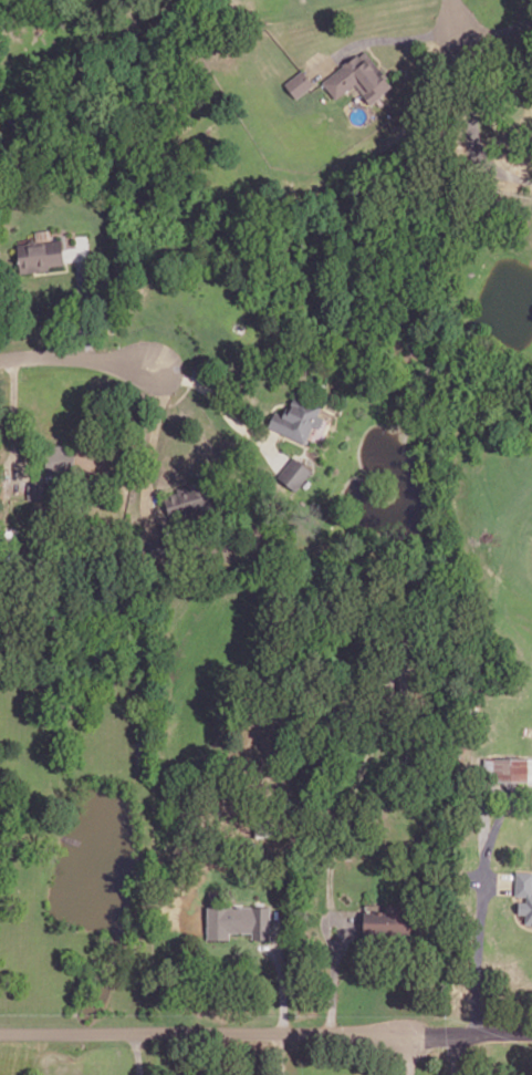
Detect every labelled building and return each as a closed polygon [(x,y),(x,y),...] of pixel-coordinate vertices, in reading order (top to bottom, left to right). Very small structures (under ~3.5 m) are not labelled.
[(323,80),(336,96),(356,81),(365,92),(364,93),(371,102),(392,84),(386,77),(388,75),(379,64),(366,48),(359,53),(357,51),(323,80)] [(285,82),(296,96),(313,82),(302,69),(285,82)] [(18,242),(21,270),(49,267),(49,263),(65,262),(62,237),(18,242)] [(292,401),(301,405),(301,407),(293,404),(291,409),(288,407),(284,415),(277,412),(270,425),(305,441),(313,423),(320,426),(324,416),(319,414),(323,404),(301,393),(299,397),(294,396),(292,401)] [(48,443),(46,480),(74,480),(75,443),(48,443)] [(279,475),(296,488),(312,468),(294,455),(279,475)] [(165,495),(169,506),(212,493),(208,477),(178,487),(179,490),(165,495)] [(149,539),(154,556),(169,551),(165,535),(149,539)] [(488,779),(531,780),(531,757),(488,756),(488,779)] [(515,893),(526,893),(526,899),(519,899),(519,912),(526,912),(526,921),(531,921),(531,890),(531,870),(517,869),(515,893)] [(365,902),(364,929),(410,930),(410,913),(406,913),(407,903),(365,902)] [(207,905),(207,937),(229,937),(229,930),(253,930),(253,937),(271,937),(271,905),(207,905)]
